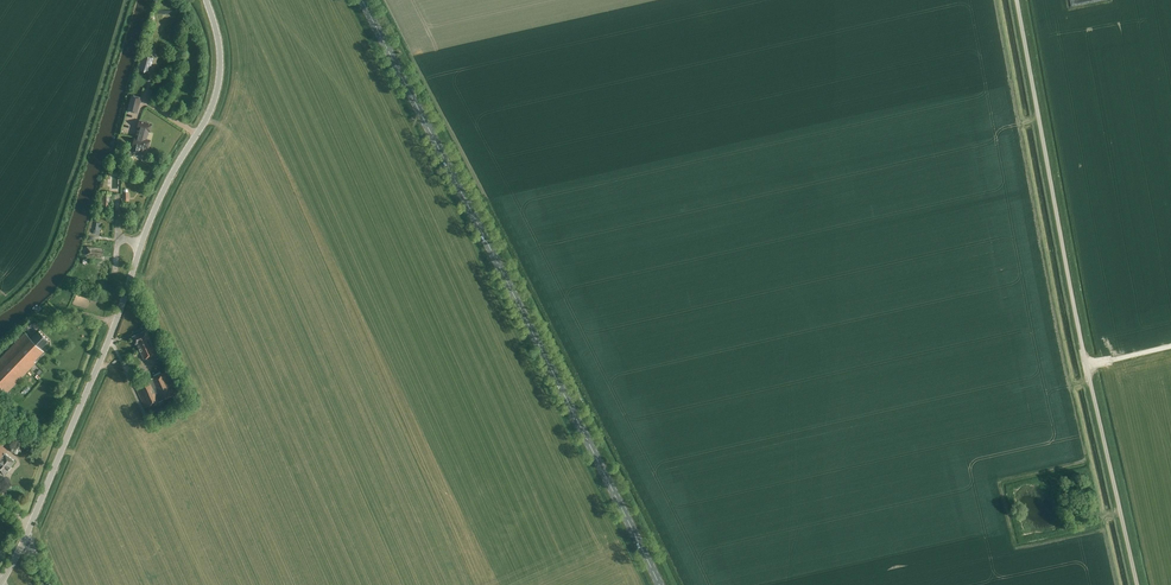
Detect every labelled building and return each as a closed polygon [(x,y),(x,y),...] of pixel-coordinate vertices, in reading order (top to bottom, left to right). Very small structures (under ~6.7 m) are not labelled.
[(153,58),(143,55),(138,70),(149,73),(153,58)] [(142,97),(132,94),(127,110),(138,113),(142,97)] [(135,136),(133,144),(136,145),(134,152),(142,154),(144,148),(148,149),(150,140),(147,139),(149,131),(150,132),(152,123),(139,120),(137,128),(141,129),(138,137),(135,136)] [(113,206),(112,192),(102,192),(103,206),(113,206)] [(107,260),(108,252),(104,251),(104,250),(91,248),(89,257),(98,258),(97,260),(102,261),(103,259),(107,260)] [(48,340),(39,330),(31,338),(25,333),(0,358),(0,390),(5,394),(36,362),(34,361),(44,351),(41,348),(48,340)] [(146,330),(139,333),(150,356),(156,354),(148,337),(149,337),(146,330)] [(139,333),(132,336),(136,343),(137,343),(144,359),(150,356),(139,333)] [(135,385),(145,407),(177,393),(167,371),(135,385)] [(4,474),(8,469),(11,466),(10,466),(15,460),(5,453),(8,450),(2,446),(4,444),(0,441),(0,471),(4,474)]
